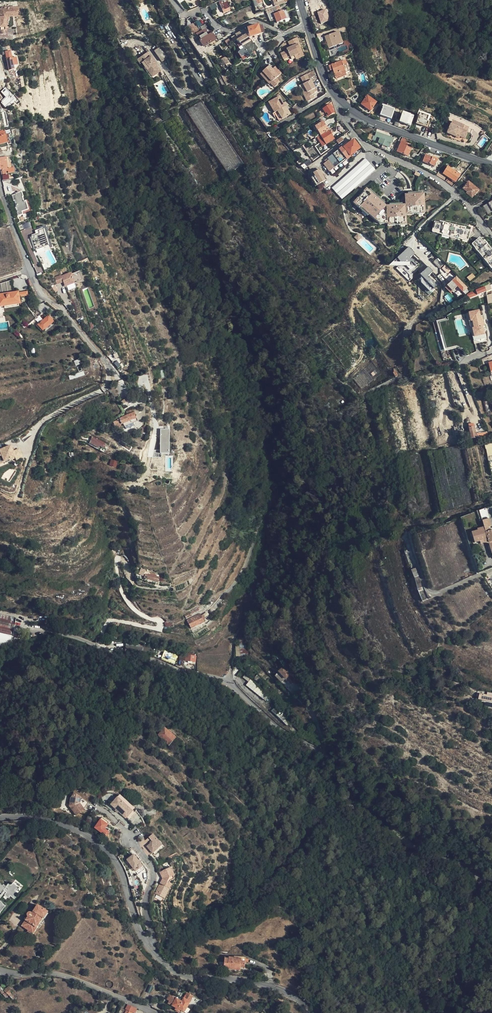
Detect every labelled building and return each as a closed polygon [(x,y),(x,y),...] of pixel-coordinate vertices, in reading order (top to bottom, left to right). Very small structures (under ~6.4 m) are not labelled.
[(229,8),(227,1),(224,3),(223,1),(220,3),(221,7),(220,7),(222,10),(229,8)] [(18,9),(6,10),(1,18),(2,32),(9,31),(8,21),(10,19),(19,17),(18,9)] [(282,11),(278,13),(273,15),(272,12),(267,14),(269,22),(275,20),(277,23),(286,19),(283,11),(282,11)] [(195,22),(189,25),(193,33),(200,30),(195,22)] [(214,32),(210,25),(200,31),(196,34),(199,40),(212,33),(214,32)] [(250,29),(244,31),(246,33),(249,32),(251,37),(253,37),(258,35),(264,33),(262,27),(259,28),(258,26),(252,28),(251,27),(249,27),(250,29)] [(235,42),(237,41),(247,35),(246,33),(244,31),(244,30),(235,35),(236,37),(233,39),(235,42)] [(324,36),(328,48),(338,45),(342,44),(338,32),(324,36)] [(215,38),(212,33),(199,40),(203,46),(206,44),(216,38),(215,38)] [(247,35),(237,41),(240,45),(238,46),(241,51),(240,52),(238,54),(242,60),(257,50),(249,38),(247,35)] [(217,37),(215,38),(216,38),(206,44),(208,48),(219,41),(217,37)] [(288,42),(290,46),(298,43),(299,42),(297,38),(288,42)] [(298,45),(291,48),(287,51),(287,53),(281,56),(283,61),(290,57),(291,59),(295,57),(298,55),(299,57),(304,55),(301,48),(299,49),(298,45)] [(9,46),(6,48),(7,51),(1,53),(2,56),(6,55),(9,71),(14,69),(9,46)] [(166,60),(159,50),(155,53),(162,63),(166,60)] [(161,72),(148,53),(139,60),(142,63),(144,61),(153,73),(155,71),(157,74),(161,72)] [(335,76),(343,73),(348,71),(344,60),(326,67),(327,71),(331,70),(333,76),(335,76)] [(144,61),(142,63),(153,77),(157,74),(155,71),(153,73),(144,61)] [(280,73),(275,68),(272,70),(270,69),(267,65),(258,74),(264,80),(265,79),(273,87),(278,83),(278,82),(275,78),(280,73)] [(304,84),(303,85),(306,92),(305,93),(307,97),(305,98),(307,101),(314,98),(312,95),(314,94),(313,92),(312,90),(315,88),(311,80),(309,81),(305,74),(300,77),(304,84)] [(291,115),(285,106),(283,107),(281,104),(277,97),(267,104),(273,113),(276,111),(282,120),(291,115)] [(376,103),(367,97),(362,104),(370,111),(376,103)] [(334,113),(331,109),(332,109),(330,105),(324,109),(326,113),(327,112),(329,116),(334,113)] [(391,120),(395,110),(383,106),(380,116),(391,120)] [(279,122),(282,120),(276,111),(273,113),(277,119),(279,122)] [(410,126),(413,117),(403,113),(400,123),(410,126)] [(416,124),(423,126),(426,128),(428,123),(427,122),(428,118),(420,115),(416,124)] [(321,135),(328,130),(323,122),(319,124),(318,122),(314,124),(321,135)] [(462,131),(464,127),(451,122),(447,133),(459,138),(460,137),(465,139),(467,133),(462,131)] [(333,139),(328,130),(321,135),(326,144),(333,139)] [(393,139),(377,133),(376,134),(375,133),(372,140),(378,142),(378,143),(382,144),(382,145),(389,148),(390,145),(391,145),(393,139)] [(326,144),(321,135),(317,137),(322,146),(326,144)] [(406,138),(403,137),(398,149),(396,148),(394,152),(408,157),(411,149),(409,148),(410,146),(410,145),(404,143),(406,138)] [(324,162),(325,163),(326,164),(327,164),(328,164),(329,165),(330,165),(332,164),(335,168),(360,148),(354,140),(324,162)] [(438,163),(439,159),(438,159),(440,155),(431,151),(429,156),(426,155),(423,162),(434,166),(436,162),(438,163)] [(342,199),(348,194),(375,169),(363,156),(330,187),(342,199)] [(314,163),(307,168),(310,171),(316,166),(314,163)] [(477,173),(482,167),(475,164),(470,170),(477,173)] [(313,172),(313,176),(320,184),(326,180),(318,168),(313,172)] [(448,177),(452,171),(448,168),(443,174),(448,177)] [(459,175),(452,171),(448,177),(455,181),(459,175)] [(478,190),(468,182),(463,189),(467,192),(466,193),(472,197),(478,190)] [(366,192),(381,203),(383,201),(375,195),(374,196),(371,193),(371,192),(368,189),(366,192)] [(406,214),(426,211),(423,193),(420,193),(408,194),(404,195),(405,204),(401,204),(389,206),(385,207),(381,203),(366,192),(364,190),(353,203),(368,215),(379,224),(387,223),(407,220),(406,217),(406,214)] [(28,210),(26,203),(24,203),(21,193),(16,195),(16,196),(12,197),(14,201),(15,201),(17,210),(17,211),(18,216),(22,215),(22,212),(28,210)] [(368,215),(353,203),(351,206),(357,211),(358,209),(361,211),(360,213),(366,218),(368,215)] [(440,219),(439,222),(467,229),(468,226),(440,219)] [(439,222),(435,221),(432,233),(461,241),(458,253),(464,254),(470,262),(475,258),(489,277),(491,275),(491,252),(484,242),(482,238),(478,240),(471,230),(467,229),(439,222)] [(32,252),(41,250),(38,236),(29,238),(32,252)] [(0,241),(0,274),(15,269),(6,239),(0,241)] [(405,248),(382,270),(423,312),(433,301),(429,297),(439,286),(405,248)] [(82,279),(65,285),(66,287),(85,281),(81,270),(79,271),(82,279)] [(61,275),(55,277),(57,284),(64,282),(65,285),(82,279),(79,271),(62,277),(61,275)] [(448,287),(453,292),(458,287),(464,293),(468,289),(456,278),(448,287)] [(458,287),(453,292),(459,297),(464,293),(458,287)] [(485,287),(472,293),(475,298),(487,291),(485,287)] [(13,294),(1,296),(2,301),(8,300),(9,305),(19,304),(18,297),(14,298),(13,294)] [(471,321),(475,337),(486,335),(481,310),(468,312),(470,321),(471,321)] [(41,311),(24,319),(26,323),(43,316),(41,311)] [(50,329),(48,319),(45,320),(39,321),(39,325),(37,326),(39,332),(50,329)] [(116,420),(116,421),(118,425),(122,424),(136,418),(132,410),(125,413),(126,416),(116,420)] [(136,418),(122,424),(123,427),(137,421),(136,418)] [(170,453),(169,429),(160,429),(160,453),(170,453)] [(89,443),(104,450),(107,443),(93,436),(89,443)] [(24,458),(20,448),(14,450),(12,446),(0,450),(0,466),(24,458)] [(483,528),(484,530),(487,529),(490,528),(489,522),(488,520),(481,522),(483,528)] [(488,533),(485,534),(484,530),(483,528),(476,530),(476,532),(470,534),(473,544),(479,543),(487,540),(487,543),(491,555),(491,531),(488,533)] [(417,568),(412,569),(418,589),(422,587),(417,568)] [(428,600),(422,588),(417,591),(420,598),(422,603),(428,600)] [(190,613),(185,616),(187,619),(195,613),(195,612),(199,609),(197,607),(190,612),(189,612),(190,613)] [(204,622),(200,614),(187,619),(191,628),(204,622)] [(16,618),(0,615),(0,648),(1,649),(10,645),(16,618)] [(236,645),(237,654),(247,654),(247,645),(236,645)] [(195,654),(188,653),(188,654),(188,655),(187,655),(186,660),(195,661),(195,654)] [(279,673),(286,680),(291,674),(285,668),(284,669),(283,668),(279,673)] [(291,674),(286,680),(291,685),(295,681),(294,679),(295,678),(291,674)] [(276,700),(254,682),(251,686),(273,704),(276,700)] [(480,695),(479,697),(478,700),(491,703),(491,697),(480,695)] [(296,721),(281,706),(275,713),(290,727),(296,721)] [(178,738),(167,728),(161,736),(172,745),(178,738)] [(80,798),(73,794),(66,804),(76,817),(83,811),(77,803),(80,798)] [(136,811),(119,795),(117,797),(131,811),(125,818),(127,820),(136,811)] [(131,811),(117,797),(110,804),(125,818),(131,811)] [(88,804),(80,798),(77,803),(83,811),(88,804)] [(104,836),(107,832),(104,830),(107,826),(109,823),(101,817),(93,827),(104,836)] [(163,843),(154,832),(150,836),(153,840),(148,845),(154,851),(156,849),(163,843)] [(163,843),(156,849),(157,851),(165,845),(163,843)] [(128,861),(137,872),(144,866),(135,855),(128,861)] [(144,866),(137,872),(140,875),(147,870),(144,866)] [(177,879),(176,876),(174,876),(171,867),(162,871),(165,879),(165,881),(163,884),(161,883),(156,889),(162,894),(169,886),(171,888),(175,884),(173,882),(174,880),(177,879)] [(4,891),(5,892),(6,893),(4,895),(8,898),(10,896),(13,899),(18,893),(16,891),(18,889),(13,884),(11,886),(8,884),(6,887),(3,885),(2,886),(0,884),(0,893),(1,893),(3,890),(4,891)] [(162,894),(156,889),(154,891),(162,899),(171,888),(169,886),(162,894)] [(28,917),(22,924),(27,928),(33,933),(42,922),(40,921),(48,911),(39,903),(32,912),(30,912),(29,912),(28,913),(27,915),(27,916),(28,917)] [(245,969),(245,962),(245,959),(239,958),(229,957),(229,959),(224,958),(224,962),(224,965),(224,969),(235,970),(236,968),(240,968),(245,969)] [(182,999),(189,1003),(192,996),(186,993),(182,999)]
